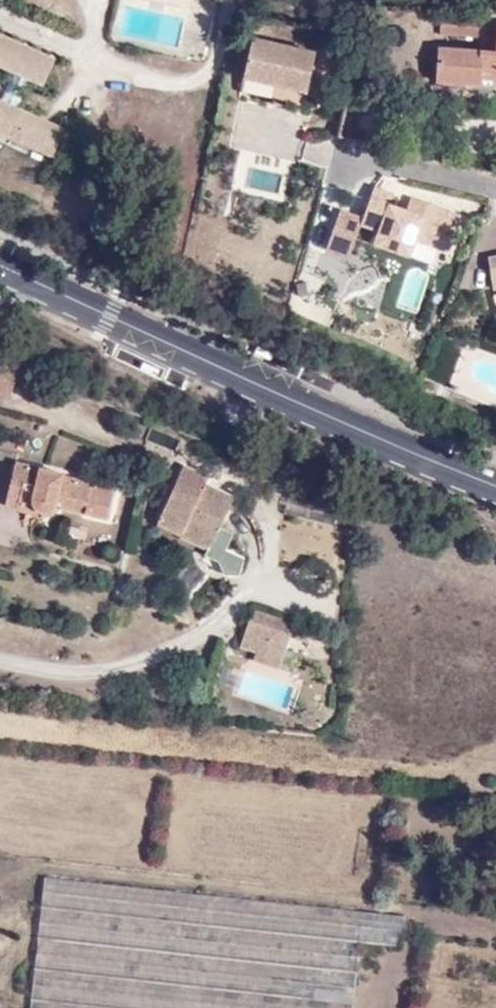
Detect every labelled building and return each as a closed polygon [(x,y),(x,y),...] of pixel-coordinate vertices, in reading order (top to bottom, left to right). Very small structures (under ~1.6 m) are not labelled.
[(472,17),(434,15),(434,34),(471,36),(472,17)] [(494,24),(490,52),(436,48),(434,79),(472,83),(473,73),(495,75),(495,25),(494,24)] [(42,84),(56,55),(0,30),(0,67),(11,71),(28,79),(42,84)] [(320,48),(253,34),(243,79),(307,92),(320,48)] [(28,79),(11,71),(1,95),(18,102),(28,79)] [(52,156),(66,124),(18,102),(1,95),(0,95),(0,133),(52,156)] [(395,190),(375,183),(360,222),(378,229),(373,242),(411,254),(419,239),(450,250),(464,212),(428,199),(421,211),(392,199),(395,190)] [(327,251),(350,257),(361,217),(339,211),(327,251)] [(489,249),(487,249),(492,283),(495,282),(495,248),(489,249)] [(175,447),(150,435),(143,445),(171,458),(175,447)] [(61,480),(11,469),(0,509),(51,524),(53,520),(65,524),(70,512),(97,520),(97,526),(105,527),(108,518),(101,516),(106,497),(60,483),(61,480)] [(231,503),(176,479),(152,532),(207,554),(231,503)] [(288,620),(249,605),(235,643),(254,649),(250,657),(274,664),(288,620)] [(289,684),(243,667),(235,688),(283,704),(289,684)] [(400,946),(403,912),(102,887),(100,911),(91,910),(90,927),(117,930),(116,944),(357,963),(358,943),(400,946)]
